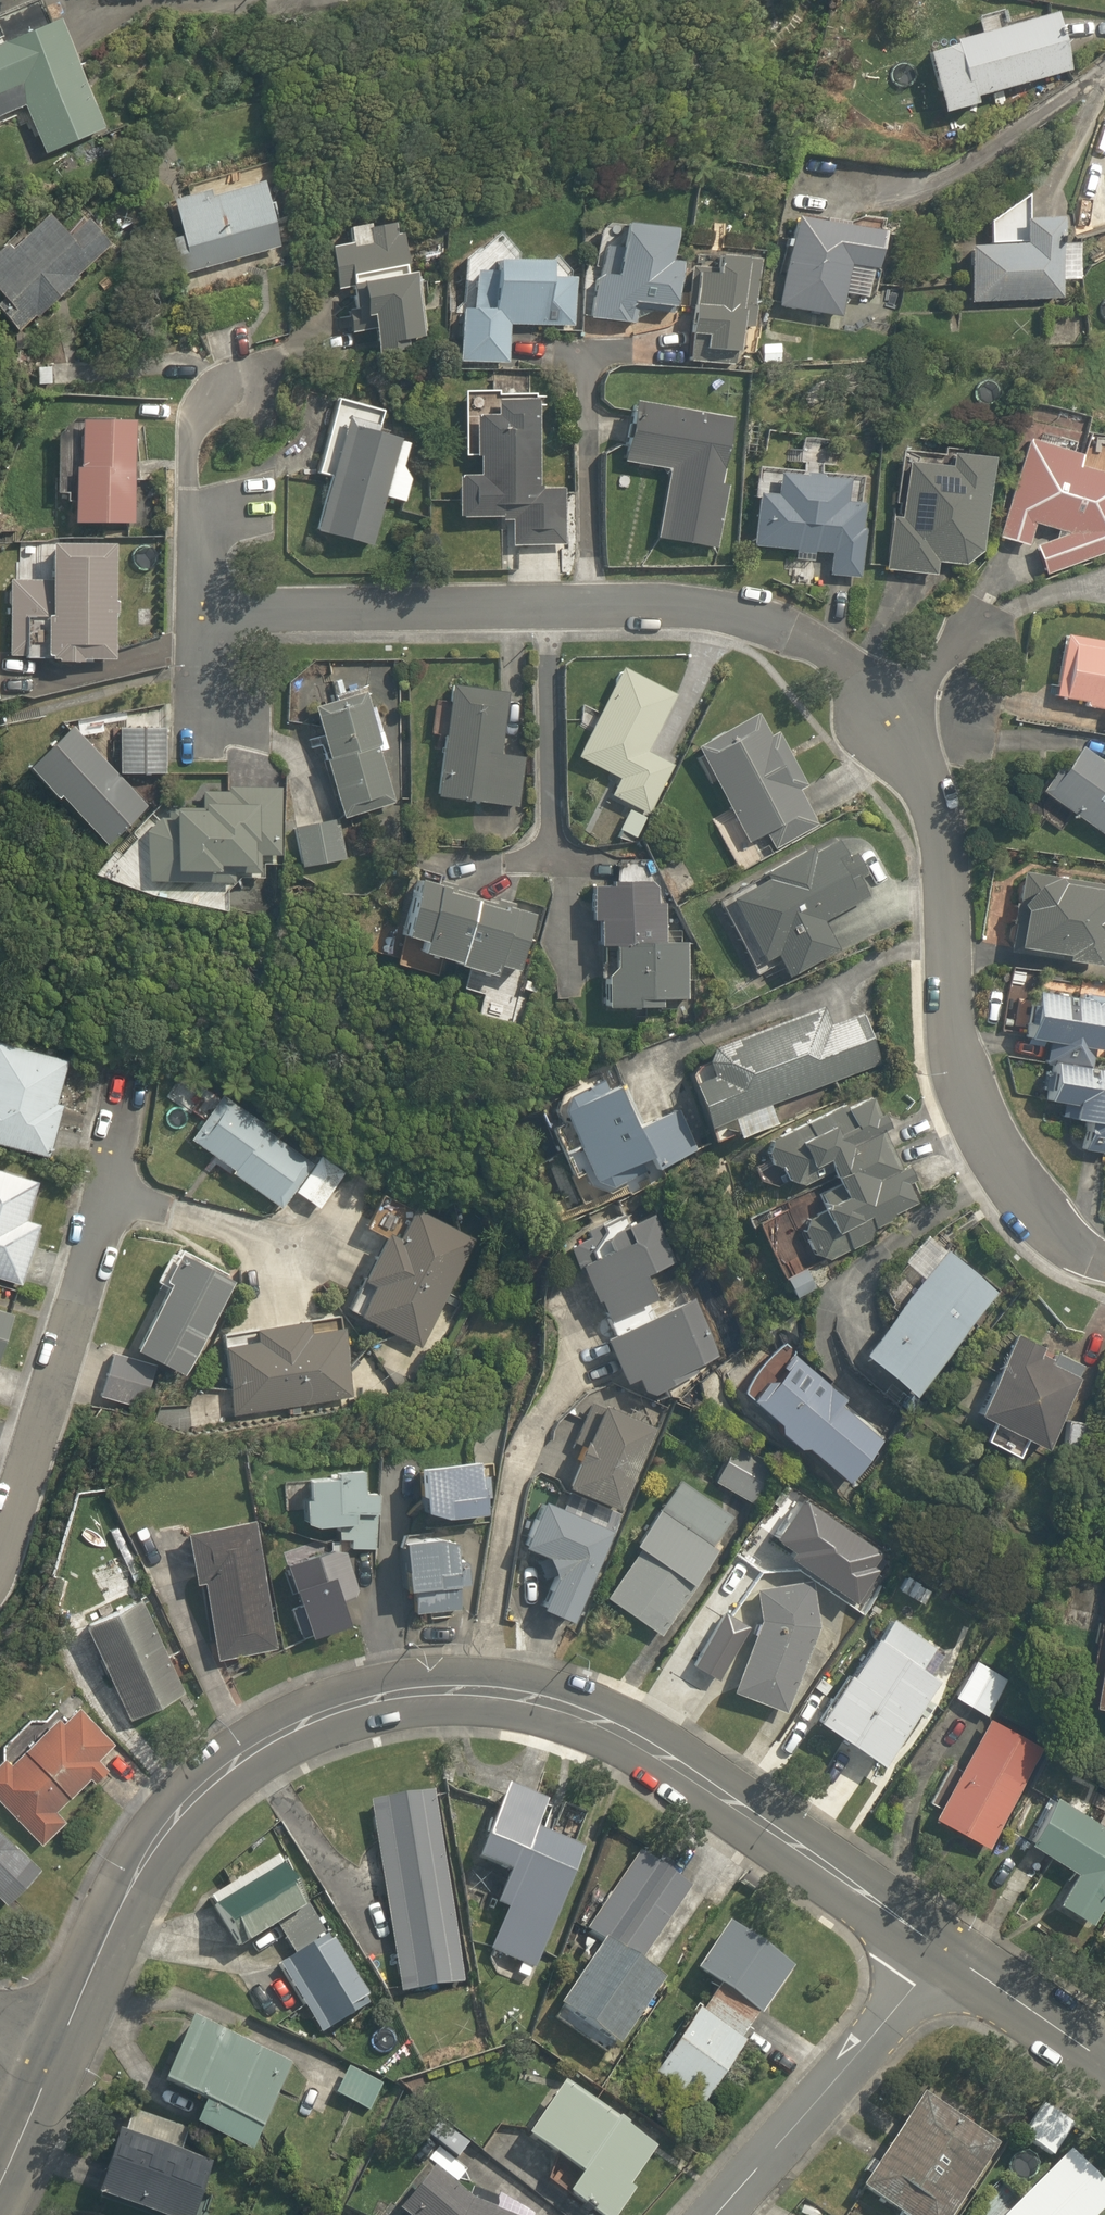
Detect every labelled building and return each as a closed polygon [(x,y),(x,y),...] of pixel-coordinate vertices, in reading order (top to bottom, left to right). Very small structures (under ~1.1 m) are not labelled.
[(972,15),(978,34),(919,53),(939,117),(973,106),(970,100),(1069,69),(1051,12),(1013,23),(1007,4),(972,15)] [(17,87),(47,151),(102,125),(51,15),(0,39),(0,95),(17,87)] [(253,181),(164,207),(185,279),(274,253),(253,181)] [(1062,300),(1060,250),(1050,251),(1048,220),(1022,221),(1021,204),(986,225),(987,244),(963,245),(965,304),(1062,300)] [(322,226),(335,294),(346,291),(352,323),(366,321),(373,355),(425,345),(399,211),(322,226)] [(43,215),(0,251),(0,312),(16,331),(111,250),(83,217),(61,236),(43,215)] [(771,307),(838,316),(841,297),(872,300),(881,229),(782,217),(771,307)] [(587,320),(631,322),(631,307),(670,309),(675,233),(592,228),(587,320)] [(686,361),(731,363),(733,328),(748,328),(751,259),(691,256),(686,361)] [(570,268),(507,265),(464,262),(458,363),(501,365),(503,326),(567,330),(570,268)] [(538,387),(464,385),(461,458),(474,459),(473,478),(455,477),(454,520),(511,522),(510,550),(560,552),(562,491),(534,490),(538,387)] [(280,470),(307,478),(324,483),(309,532),(362,549),(377,500),(400,507),(409,477),(397,473),(408,441),(397,437),(375,430),(381,410),(333,395),(324,426),(297,418),(280,470)] [(630,403),(619,462),(667,472),(654,540),(711,551),(723,487),(712,485),(724,422),(630,403)] [(1089,428),(1031,411),(994,538),(1040,552),(1034,573),(1066,583),(1072,561),(1084,565),(1104,554),(1104,469),(1080,462),(1089,428)] [(52,426),(51,497),(62,498),(61,505),(72,505),(71,525),(130,526),(132,427),(52,426)] [(800,442),(799,475),(746,473),(742,575),(752,576),(754,548),(789,550),(788,569),(808,570),(809,553),(827,554),(826,579),(864,581),(869,478),(822,476),(823,443),(800,442)] [(901,519),(889,517),(883,576),(932,581),(933,564),(977,569),(986,475),(906,467),(901,519)] [(110,668),(114,544),(8,540),(3,664),(110,668)] [(1081,701),(1080,709),(1104,712),(1101,733),(1104,734),(1104,643),(1060,636),(1052,697),(1081,701)] [(670,766),(642,751),(672,696),(619,668),(573,754),(616,778),(605,798),(628,810),(618,829),(632,837),(670,766)] [(497,756),(503,693),(446,687),(434,797),(516,806),(521,759),(497,756)] [(358,698),(308,712),(341,822),(391,807),(358,698)] [(690,755),(742,849),(760,838),(770,856),(821,828),(759,716),(690,755)] [(116,775),(68,726),(24,774),(50,802),(59,803),(59,807),(101,849),(149,803),(123,778),(161,776),(163,732),(117,730),(116,775)] [(1052,771),(1036,791),(1104,844),(1104,765),(1080,746),(1057,775),(1052,771)] [(272,788),(274,757),(229,749),(227,779),(194,780),(186,798),(140,827),(138,891),(261,895),(263,869),(275,848),(281,789),(272,788)] [(336,820),(291,829),(299,868),(344,859),(336,820)] [(754,962),(768,954),(783,982),(835,954),(820,927),(866,902),(834,842),(722,901),(754,962)] [(1095,971),(1099,944),(1104,945),(1104,890),(1014,879),(1005,953),(1061,960),(1060,967),(1095,971)] [(398,941),(417,947),(414,957),(490,979),(493,969),(512,975),(530,915),(415,882),(398,941)] [(590,887),(594,947),(609,945),(611,976),(596,977),(599,1017),(684,1010),(679,943),(663,945),(660,904),(653,904),(652,883),(590,887)] [(1033,989),(1026,1059),(1049,1062),(1042,1118),(1080,1122),(1076,1154),(1104,1157),(1104,997),(1033,989)] [(700,1050),(711,1077),(684,1088),(702,1132),(878,1061),(860,1017),(829,1029),(818,1002),(700,1050)] [(50,1160),(65,1108),(58,1106),(70,1062),(0,1045),(0,1147),(50,1160)] [(589,1192),(613,1183),(610,1175),(646,1161),(650,1172),(699,1153),(682,1110),(629,1130),(615,1095),(560,1116),(589,1192)] [(234,1173),(233,1176),(283,1212),(314,1166),(266,1133),(269,1129),(222,1099),(191,1142),(234,1173)] [(760,1145),(780,1193),(808,1181),(829,1228),(801,1241),(812,1267),(918,1221),(866,1099),(760,1145)] [(346,1174),(321,1158),(296,1194),(321,1212),(346,1174)] [(22,1287),(41,1227),(27,1223),(40,1184),(0,1173),(0,1280),(22,1287)] [(684,1301),(644,1202),(561,1236),(621,1386),(631,1382),(639,1402),(699,1378),(696,1370),(718,1361),(692,1298),(684,1301)] [(423,1350),(474,1241),(414,1210),(399,1240),(389,1235),(367,1284),(378,1289),(364,1320),(423,1350)] [(941,1253),(855,1358),(905,1400),(992,1295),(941,1253)] [(167,1287),(172,1289),(138,1355),(186,1379),(234,1286),(227,1282),(230,1277),(183,1254),(167,1287)] [(0,1313),(0,1363),(15,1317),(0,1313)] [(234,1417),(353,1398),(346,1331),(312,1336),(310,1325),(257,1333),(259,1346),(225,1352),(234,1417)] [(969,1420),(986,1429),(978,1444),(1012,1462),(1020,1447),(1034,1455),(1079,1370),(1014,1335),(969,1420)] [(739,1403),(773,1429),(767,1436),(793,1456),(799,1449),(845,1485),(884,1434),(778,1352),(739,1403)] [(157,1369),(114,1356),(102,1399),(144,1410),(157,1369)] [(586,1402),(567,1450),(575,1452),(559,1493),(614,1514),(648,1426),(586,1402)] [(719,1467),(707,1461),(698,1479),(751,1506),(769,1471),(728,1450),(719,1467)] [(481,1465),(422,1471),(427,1517),(450,1524),(490,1518),(488,1502),(495,1501),(493,1479),(482,1480),(481,1465)] [(352,1542),(352,1550),(377,1551),(380,1497),(367,1497),(364,1474),(337,1477),(338,1483),(310,1484),(312,1503),(306,1503),(309,1528),(319,1532),(339,1530),(340,1542),(352,1542)] [(713,1539),(729,1515),(677,1480),(599,1599),(658,1638),(720,1544),(713,1539)] [(789,1484),(762,1522),(801,1549),(828,1511),(789,1484)] [(538,1505),(520,1552),(537,1559),(547,1579),(534,1613),(567,1625),(604,1531),(538,1505)] [(279,1652),(255,1522),(188,1536),(197,1588),(205,1586),(220,1663),(279,1652)] [(407,1548),(410,1595),(416,1595),(418,1616),(462,1611),(461,1588),(471,1587),(469,1564),(465,1565),(464,1562),(459,1560),(459,1548),(440,1544),(407,1548)] [(316,1636),(347,1626),(338,1603),(351,1599),(355,1591),(345,1559),(335,1554),(292,1570),(305,1608),(294,1611),(304,1638),(315,1634),(316,1636)] [(1081,1710),(1104,1714),(1104,1580),(1081,1710)] [(754,1594),(755,1628),(730,1698),(784,1718),(809,1647),(806,1583),(754,1594)] [(141,1602),(87,1629),(132,1724),(187,1695),(141,1602)] [(888,1622),(873,1643),(868,1640),(812,1717),(878,1765),(934,1687),(915,1673),(930,1652),(888,1622)] [(973,1664),(952,1698),(983,1718),(1005,1684),(973,1664)] [(60,1721),(12,1768),(6,1761),(0,1767),(0,1804),(43,1848),(67,1824),(57,1815),(92,1781),(96,1786),(109,1773),(100,1763),(116,1746),(80,1709),(65,1726),(60,1721)] [(989,1717),(929,1821),(981,1851),(1041,1747),(989,1717)] [(529,1831),(540,1802),(492,1783),(462,1860),(501,1875),(472,1950),(536,1974),(582,1852),(529,1831)] [(428,1793),(370,1804),(401,1990),(464,1980),(428,1793)] [(1022,1848),(1072,1880),(1054,1908),(1086,1928),(1104,1898),(1104,1831),(1053,1799),(1022,1848)] [(9,1906),(42,1871),(0,1831),(0,1898),(9,1906)] [(597,1945),(547,2019),(611,2061),(662,1984),(641,1970),(694,1891),(635,1852),(581,1934),(597,1945)] [(201,1902),(232,1954),(271,1930),(288,1958),(273,1967),(317,2040),(368,2009),(276,1857),(201,1902)] [(791,1967),(727,1925),(692,1978),(756,2020),(791,1967)] [(744,2042),(693,2007),(645,2077),(696,2112),(744,2042)] [(183,2131),(249,2162),(291,2073),(185,2023),(153,2092),(193,2111),(183,2131)] [(384,2085),(342,2065),(326,2098),(368,2119),(384,2085)] [(520,2137),(576,2172),(563,2194),(597,2214),(617,2214),(634,2188),(629,2185),(654,2147),(554,2084),(520,2137)] [(916,2101),(857,2198),(885,2214),(954,2214),(994,2149),(916,2101)] [(107,2138),(90,2206),(126,2214),(195,2214),(208,2164),(107,2138)] [(1104,2208),(1104,2190),(1068,2151),(997,2214),(1098,2214),(1104,2208)] [(420,2173),(399,2214),(504,2214),(420,2173)]
